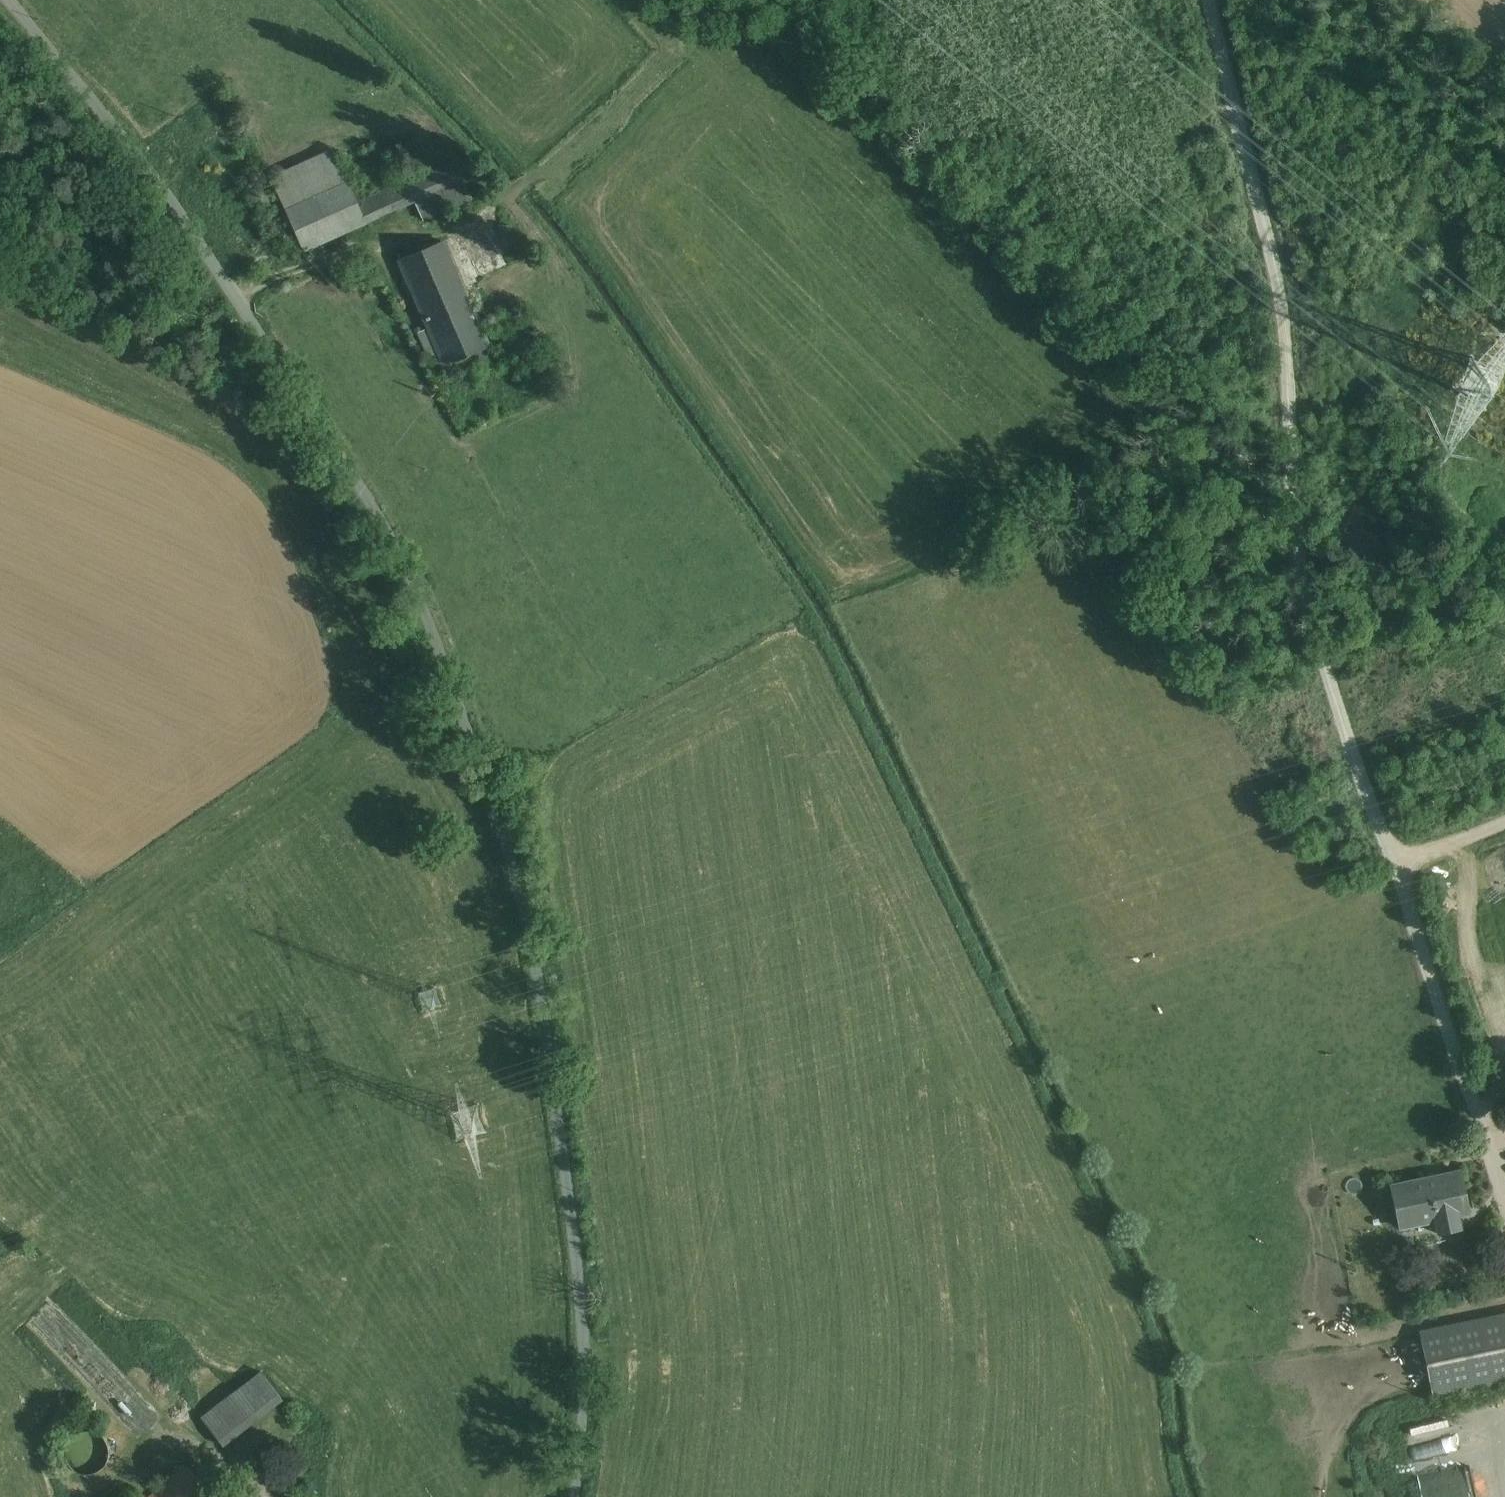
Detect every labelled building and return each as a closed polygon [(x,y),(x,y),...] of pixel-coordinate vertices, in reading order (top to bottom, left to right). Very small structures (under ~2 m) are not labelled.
[(334,153),(274,180),(305,249),(365,222),(365,223),(384,214),(415,201),(439,190),(439,191),(463,180),(452,154),(354,197),(334,153)] [(463,180),(439,191),(439,190),(415,201),(424,219),(472,198),(463,180)] [(444,242),(401,260),(431,329),(440,351),(445,363),(446,365),(490,346),(444,242)] [(440,351),(431,329),(420,333),(429,355),(440,351)] [(1461,1171),(1390,1186),(1399,1227),(1401,1227),(1400,1223),(1435,1216),(1439,1233),(1461,1229),(1458,1211),(1468,1209),(1469,1213),(1470,1212),(1461,1171)] [(1421,1332),(1434,1395),(1504,1379),(1504,1314),(1421,1332)] [(256,1373),(197,1419),(220,1447),(279,1401),(256,1373)] [(211,1496),(184,1466),(149,1496),(210,1496),(211,1496)]
